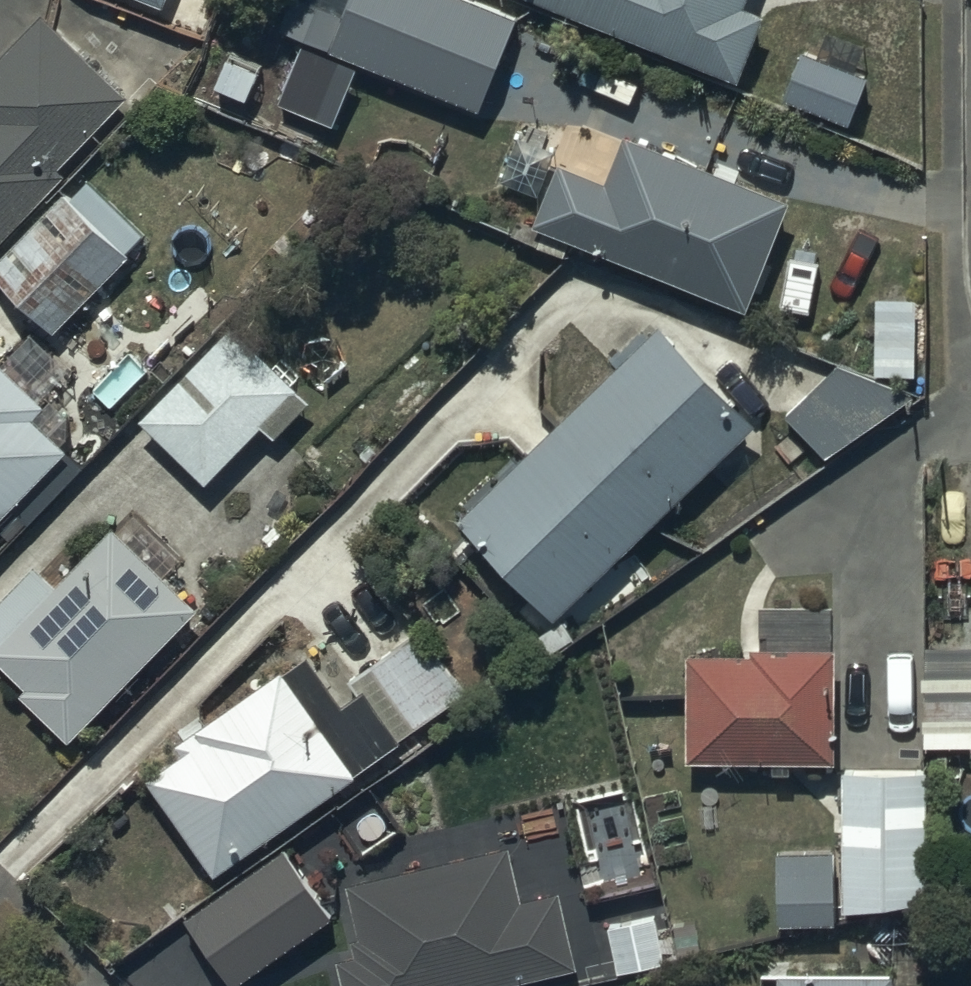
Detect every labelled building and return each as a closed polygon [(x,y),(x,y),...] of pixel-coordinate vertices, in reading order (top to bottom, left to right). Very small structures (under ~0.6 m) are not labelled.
[(330,48),(480,108),(516,18),(472,0),(350,0),(330,48)] [(739,81),(766,14),(745,5),(747,0),(537,0),(739,81)] [(60,175),(53,168),(127,94),(40,10),(0,53),(0,240),(60,175)] [(801,47),(782,95),(850,123),(870,75),(801,47)] [(607,181),(553,162),(526,240),(565,255),(571,239),(746,309),(790,199),(654,144),(624,134),(607,181)] [(0,256),(0,278),(56,330),(130,252),(63,189),(0,256)] [(555,618),(756,421),(658,321),(457,517),(555,618)] [(232,324),(139,417),(204,482),(262,424),(275,437),(310,402),(232,324)] [(3,357),(0,355),(0,520),(66,449),(34,418),(50,401),(45,397),(72,368),(30,328),(3,357)] [(785,414),(826,456),(914,395),(837,365),(785,414)] [(30,684),(20,695),(70,742),(197,605),(113,526),(59,584),(33,560),(0,596),(0,656),(30,684)] [(342,702),(303,649),(177,741),(182,749),(145,776),(215,873),(466,690),(420,627),(349,679),(358,690),(342,702)] [(686,655),(688,760),(835,758),(834,646),(752,647),(753,654),(686,655)] [(844,769),(844,908),(927,901),(927,769),(844,769)] [(351,937),(354,951),(338,955),(345,985),(493,985),(578,967),(561,889),(522,897),(510,844),(347,881),(360,935),(351,937)] [(233,985),(330,916),(281,848),(184,917),(233,985)] [(658,915),(607,927),(618,975),(669,963),(658,915)] [(894,969),(872,968),(872,964),(768,964),(768,979),(764,979),(764,985),(894,985),(894,969)]
